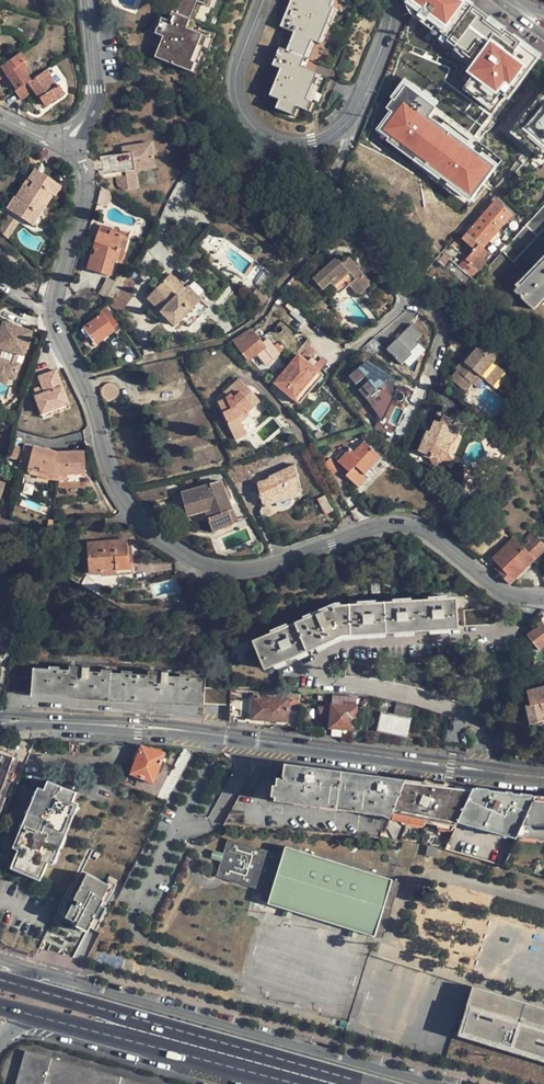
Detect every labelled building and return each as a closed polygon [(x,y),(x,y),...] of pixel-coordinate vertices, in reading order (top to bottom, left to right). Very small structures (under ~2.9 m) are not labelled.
[(204,0),(177,0),(168,21),(161,18),(156,33),(163,36),(155,57),(185,70),(200,34),(184,27),(195,1),(202,4),(204,0)] [(280,25),(294,31),(286,49),(279,47),(272,64),(280,67),(270,94),(279,98),(276,107),(292,114),(295,106),(307,111),(311,101),(307,99),(317,72),(302,65),(312,39),(319,42),(333,7),(331,6),(333,0),(290,0),(280,25)] [(450,38),(473,7),(464,0),(403,0),(410,13),(450,38)] [(461,88),(490,111),(504,92),(507,94),(537,55),(473,7),(450,38),(447,41),(472,60),(464,71),(470,76),(461,88)] [(0,65),(0,79),(7,75),(16,89),(31,79),(20,63),(24,60),(19,52),(0,65)] [(397,61),(392,59),(385,75),(390,77),(397,61)] [(35,76),(24,60),(20,63),(31,79),(35,76)] [(47,68),(42,71),(52,86),(56,83),(47,68)] [(52,86),(42,71),(35,76),(31,79),(16,89),(14,90),(20,100),(35,91),(44,105),(63,93),(56,83),(52,86)] [(433,108),(438,101),(404,75),(388,97),(392,100),(386,107),(390,111),(377,128),(389,137),(387,140),(469,201),(501,159),(433,108)] [(510,133),(542,160),(543,157),(543,92),(510,133)] [(118,155),(120,173),(122,186),(129,191),(141,190),(138,171),(156,168),(152,144),(122,148),(123,155),(118,155)] [(106,175),(120,173),(118,155),(104,157),(106,175)] [(324,167),(323,156),(310,157),(313,169),(324,167)] [(42,202),(50,190),(46,188),(51,180),(34,169),(32,172),(30,173),(27,178),(31,180),(28,186),(23,184),(16,194),(14,195),(7,206),(33,223),(45,204),(42,202)] [(58,184),(51,180),(46,188),(50,190),(53,192),(58,184)] [(108,191),(96,183),(96,191),(95,199),(94,201),(98,202),(104,205),(108,191)] [(53,192),(50,190),(42,202),(45,204),(53,192)] [(94,201),(84,236),(87,237),(98,202),(94,201)] [(489,252),(488,252),(483,247),(488,242),(511,216),(496,202),(462,239),(474,250),(471,253),(457,239),(451,246),(473,265),(471,267),(477,273),(487,261),(483,258),(489,252)] [(530,221),(523,229),(502,252),(514,262),(543,229),(543,206),(530,221)] [(0,226),(0,230),(8,238),(19,222),(9,214),(0,226)] [(516,223),(523,229),(530,221),(523,215),(516,223)] [(100,225),(99,231),(109,234),(111,230),(111,228),(100,225)] [(119,248),(123,235),(111,230),(109,234),(99,231),(87,270),(111,277),(116,260),(118,260),(122,249),(119,248)] [(131,234),(124,232),(123,235),(119,248),(122,249),(118,260),(122,262),(131,234)] [(493,246),(488,242),(483,247),(488,252),(493,246)] [(452,261),(444,254),(437,261),(446,269),(452,261)] [(349,258),(345,261),(369,288),(371,286),(368,284),(370,282),(349,258)] [(356,280),(351,285),(357,294),(359,292),(361,294),(369,288),(345,261),(342,263),(338,259),(314,279),(322,290),(330,283),(334,287),(350,273),(356,280)] [(534,310),(543,299),(543,262),(515,292),(534,310)] [(340,294),(351,285),(356,280),(350,273),(334,287),(340,294)] [(183,291),(185,288),(171,275),(147,298),(175,327),(181,321),(189,328),(209,307),(201,299),(197,304),(183,291)] [(119,290),(122,285),(124,283),(117,278),(112,285),(119,290)] [(135,284),(132,281),(128,278),(124,283),(122,285),(130,291),(135,284)] [(97,295),(110,304),(119,290),(112,285),(107,281),(97,295)] [(119,290),(110,304),(109,304),(121,313),(134,294),(130,291),(122,285),(119,290)] [(188,286),(185,288),(183,291),(197,304),(201,299),(188,286)] [(288,315),(291,318),(287,322),(297,332),(307,322),(294,309),(288,315)] [(115,333),(121,329),(109,310),(85,328),(96,344),(114,331),(115,333)] [(13,325),(3,322),(0,330),(0,373),(8,376),(14,378),(19,364),(16,363),(19,353),(23,354),(28,339),(28,330),(20,327),(21,325),(14,323),(13,325)] [(411,326),(386,350),(401,365),(412,355),(409,351),(417,344),(414,341),(420,335),(411,326)] [(262,342),(251,329),(232,340),(249,361),(257,354),(266,364),(282,351),(277,345),(274,347),(267,339),(262,342)] [(466,362),(464,361),(456,369),(457,370),(473,383),(475,385),(482,377),(493,387),(507,372),(499,365),(506,358),(486,340),(473,356),(474,356),(470,361),(469,359),(466,362)] [(471,354),(464,361),(466,362),(469,359),(470,361),(474,356),(473,356),(471,354)] [(297,356),(274,386),(294,402),(317,373),(311,368),(306,363),(297,356)] [(310,359),(306,363),(311,368),(315,363),(310,359)] [(390,378),(367,361),(349,376),(356,384),(366,375),(369,381),(358,390),(382,421),(397,390),(390,378)] [(56,370),(38,377),(43,390),(44,394),(36,396),(35,397),(42,414),(69,403),(56,370)] [(466,391),(473,383),(457,370),(451,378),(466,391)] [(6,383),(8,376),(0,373),(0,381),(6,383)] [(317,373),(294,402),(298,405),(322,376),(317,373)] [(246,412),(247,413),(260,402),(247,387),(246,387),(239,380),(224,393),(228,398),(218,403),(221,408),(232,436),(240,433),(244,431),(241,423),(239,418),(246,412)] [(100,389),(107,402),(120,395),(113,382),(100,389)] [(69,403),(42,414),(43,419),(70,409),(69,403)] [(249,416),(247,413),(246,412),(239,418),(241,423),(249,416)] [(434,414),(431,421),(434,422),(434,420),(440,423),(442,417),(434,414)] [(434,420),(434,422),(429,431),(427,431),(419,451),(431,458),(436,469),(449,464),(445,455),(451,442),(458,424),(442,417),(440,423),(434,420)] [(462,425),(458,424),(451,442),(454,444),(462,425)] [(235,441),(244,437),(240,433),(232,436),(235,441)] [(355,485),(371,468),(381,457),(365,442),(355,453),(351,449),(338,462),(349,473),(347,476),(355,485)] [(51,452),(23,445),(18,465),(52,473),(84,471),(81,449),(51,452)] [(324,464),(331,477),(340,468),(330,459),(324,464)] [(257,461),(244,465),(247,471),(260,468),(257,461)] [(257,483),(262,504),(267,506),(302,498),(294,465),(270,476),(268,476),(266,480),(257,483)] [(375,471),(371,468),(355,485),(358,487),(359,487),(375,471)] [(212,517),(208,518),(213,533),(234,525),(229,512),(232,510),(225,491),(221,482),(181,492),(187,516),(205,512),(209,510),(212,517)] [(259,513),(260,516),(269,514),(267,506),(262,504),(260,507),(259,510),(259,513)] [(522,547),(535,560),(543,551),(543,549),(543,545),(532,533),(525,540),(527,542),(522,547)] [(510,584),(535,560),(522,547),(513,538),(492,559),(498,565),(501,569),(498,572),(510,584)] [(128,552),(128,547),(127,540),(86,542),(89,575),(116,573),(116,571),(133,569),(132,551),(128,552)] [(266,669),(342,637),(458,629),(456,599),(335,606),(254,642),(266,669)] [(465,628),(489,626),(498,622),(505,619),(498,605),(487,609),(464,610),(465,628)] [(538,650),(543,646),(543,626),(542,624),(527,635),(538,650)] [(374,679),(417,689),(472,708),(478,693),(422,674),(371,663),(346,661),(345,677),(374,679)] [(229,705),(229,698),(230,688),(205,687),(206,679),(34,669),(33,694),(229,705)] [(529,691),(531,705),(527,706),(530,724),(543,721),(543,687),(529,691)] [(238,689),(230,688),(229,698),(237,698),(238,689)] [(275,726),(297,728),(299,698),(299,694),(254,690),(251,719),(276,721),(275,726)] [(300,692),(299,694),(299,698),(317,699),(317,701),(326,702),(327,695),(318,695),(319,693),(300,692)] [(357,699),(333,696),(330,728),(351,729),(352,718),(356,718),(357,699)] [(397,706),(394,716),(408,719),(411,709),(397,706)] [(410,720),(408,719),(394,716),(381,713),(378,730),(406,736),(410,720)] [(142,746),(137,745),(132,756),(137,758),(142,746)] [(152,750),(142,746),(137,758),(132,773),(153,781),(165,754),(153,749),(152,750)] [(393,814),(406,779),(286,764),(283,779),(278,779),(277,786),(274,785),(272,797),(385,812),(392,815),(393,814)] [(455,828),(458,822),(474,788),(406,779),(393,814),(392,815),(455,828)] [(42,790),(41,790),(34,805),(15,850),(17,851),(11,865),(40,877),(46,863),(48,864),(61,833),(73,804),(71,803),(75,794),(46,781),(42,790)] [(36,788),(30,803),(34,805),(41,790),(36,788)] [(516,839),(519,833),(536,796),(474,788),(458,822),(516,839)] [(536,796),(519,833),(543,836),(543,797),(536,796)] [(34,805),(30,803),(11,848),(15,850),(34,805)] [(77,806),(73,804),(61,833),(65,835),(77,806)] [(52,866),(65,835),(61,833),(48,864),(52,866)] [(400,881),(391,879),(289,846),(288,849),(283,847),(281,853),(232,838),(228,851),(225,860),(221,872),(234,876),(234,878),(240,879),(242,878),(270,888),(266,899),(271,901),(372,932),(373,933),(373,934),(381,937),(400,881)] [(290,843),(289,846),(391,879),(391,876),(290,843)] [(437,848),(428,846),(426,856),(436,858),(438,849),(437,849),(437,848)] [(215,857),(225,860),(228,851),(218,848),(215,857)] [(38,881),(40,877),(11,865),(10,869),(38,881)] [(89,928),(104,898),(102,897),(110,882),(89,871),(76,897),(82,900),(79,905),(75,903),(68,916),(75,919),(77,916),(81,918),(79,923),(89,928)] [(270,903),(287,908),(295,910),(342,925),(371,935),(372,932),(271,901),(270,903)] [(292,917),(295,910),(287,908),(285,915),(292,917)] [(455,1031),(543,1058),(543,1006),(470,984),(455,1031)] [(18,1083),(136,1083),(28,1053),(18,1083)]
